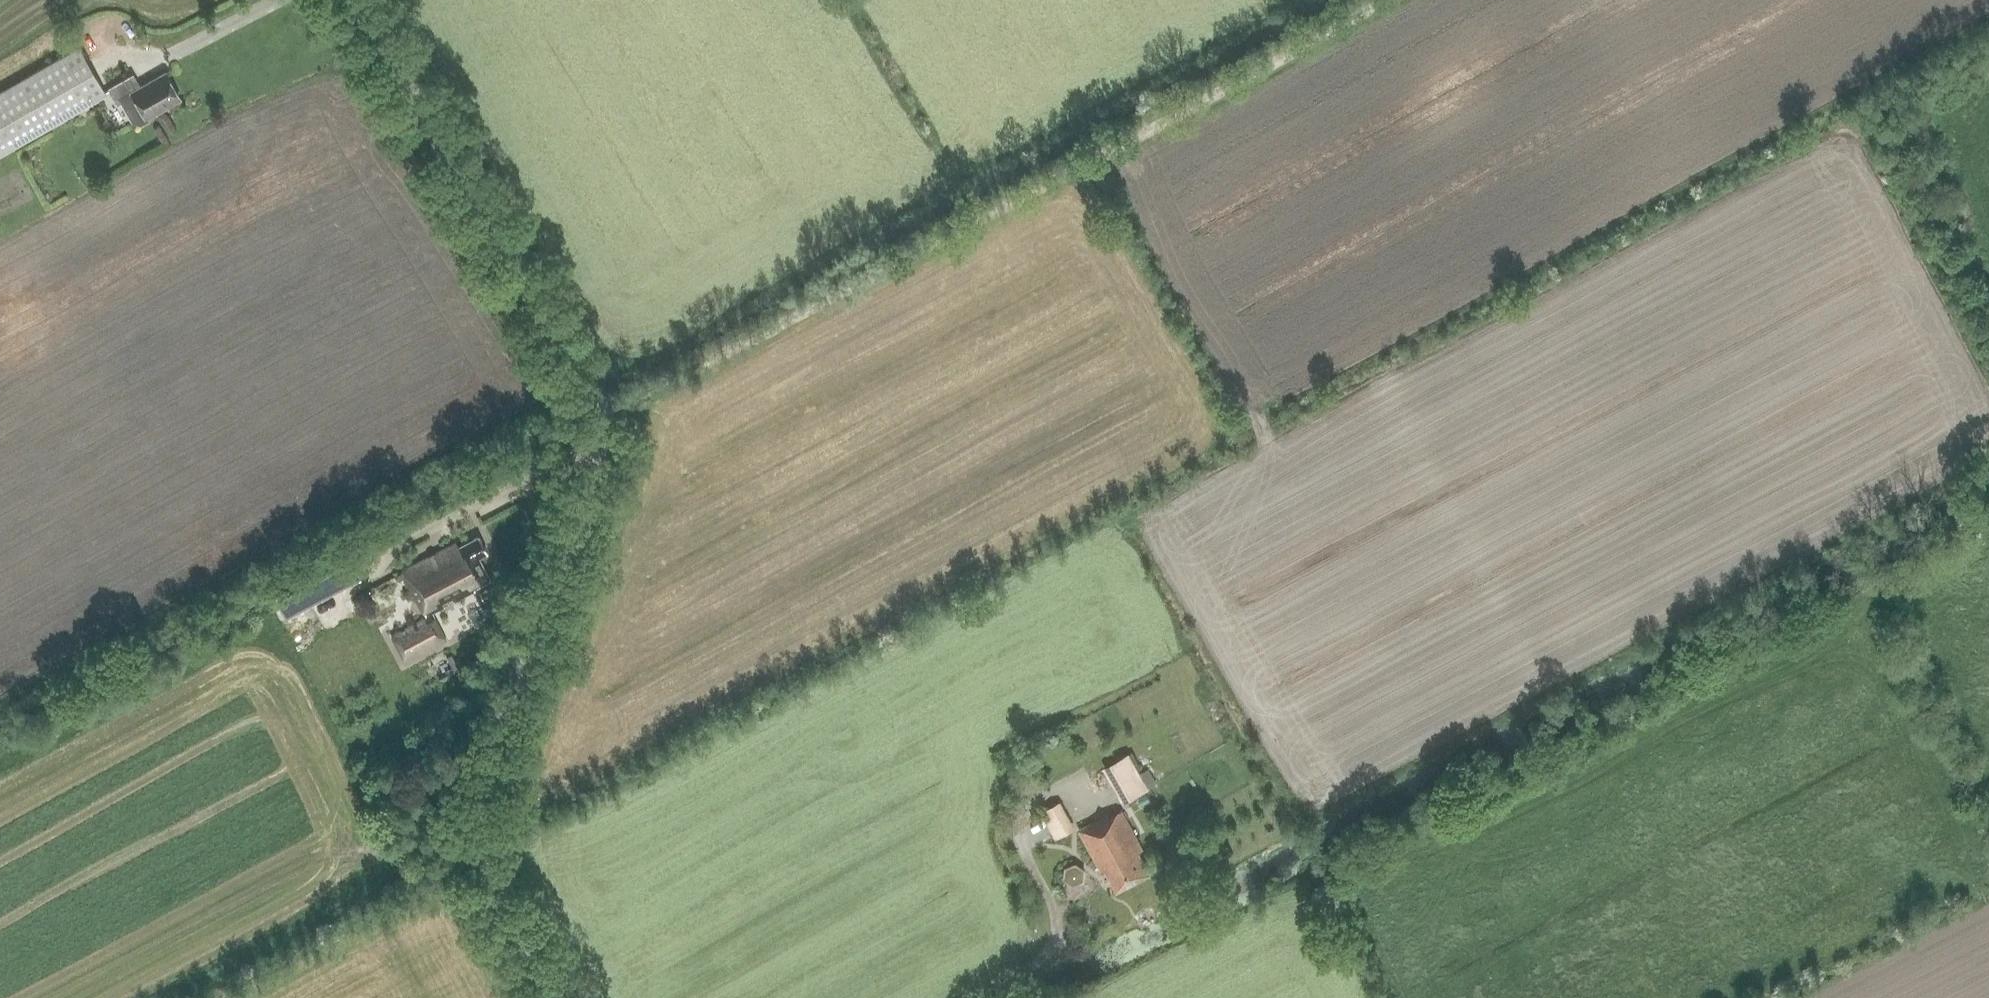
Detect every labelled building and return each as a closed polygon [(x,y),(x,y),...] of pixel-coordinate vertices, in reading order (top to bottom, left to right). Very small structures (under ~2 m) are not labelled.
[(106,94),(79,47),(0,91),(0,154),(106,94)] [(146,118),(180,98),(165,72),(140,87),(133,74),(108,88),(117,104),(121,102),(132,122),(141,124),(148,121),(146,118)] [(393,636),(408,661),(447,639),(433,614),(475,590),(474,589),(490,579),(478,557),(487,552),(478,536),(458,547),(455,543),(402,571),(428,617),(425,619),(393,636)] [(350,558),(325,572),(336,591),(360,578),(350,558)] [(286,617),(311,604),(300,585),(276,598),(286,617)] [(485,601),(495,595),(491,588),(481,594),(485,601)] [(450,657),(437,660),(440,673),(454,670),(450,657)] [(1129,753),(1107,766),(1127,801),(1149,788),(1149,787),(1156,782),(1148,768),(1141,773),(1129,753)] [(1146,795),(1137,800),(1141,806),(1149,801),(1146,795)] [(1055,835),(1069,828),(1055,801),(1041,808),(1055,835)] [(1115,888),(1148,872),(1137,852),(1142,850),(1121,808),(1108,815),(1106,813),(1078,827),(1100,871),(1105,869),(1115,888)]
